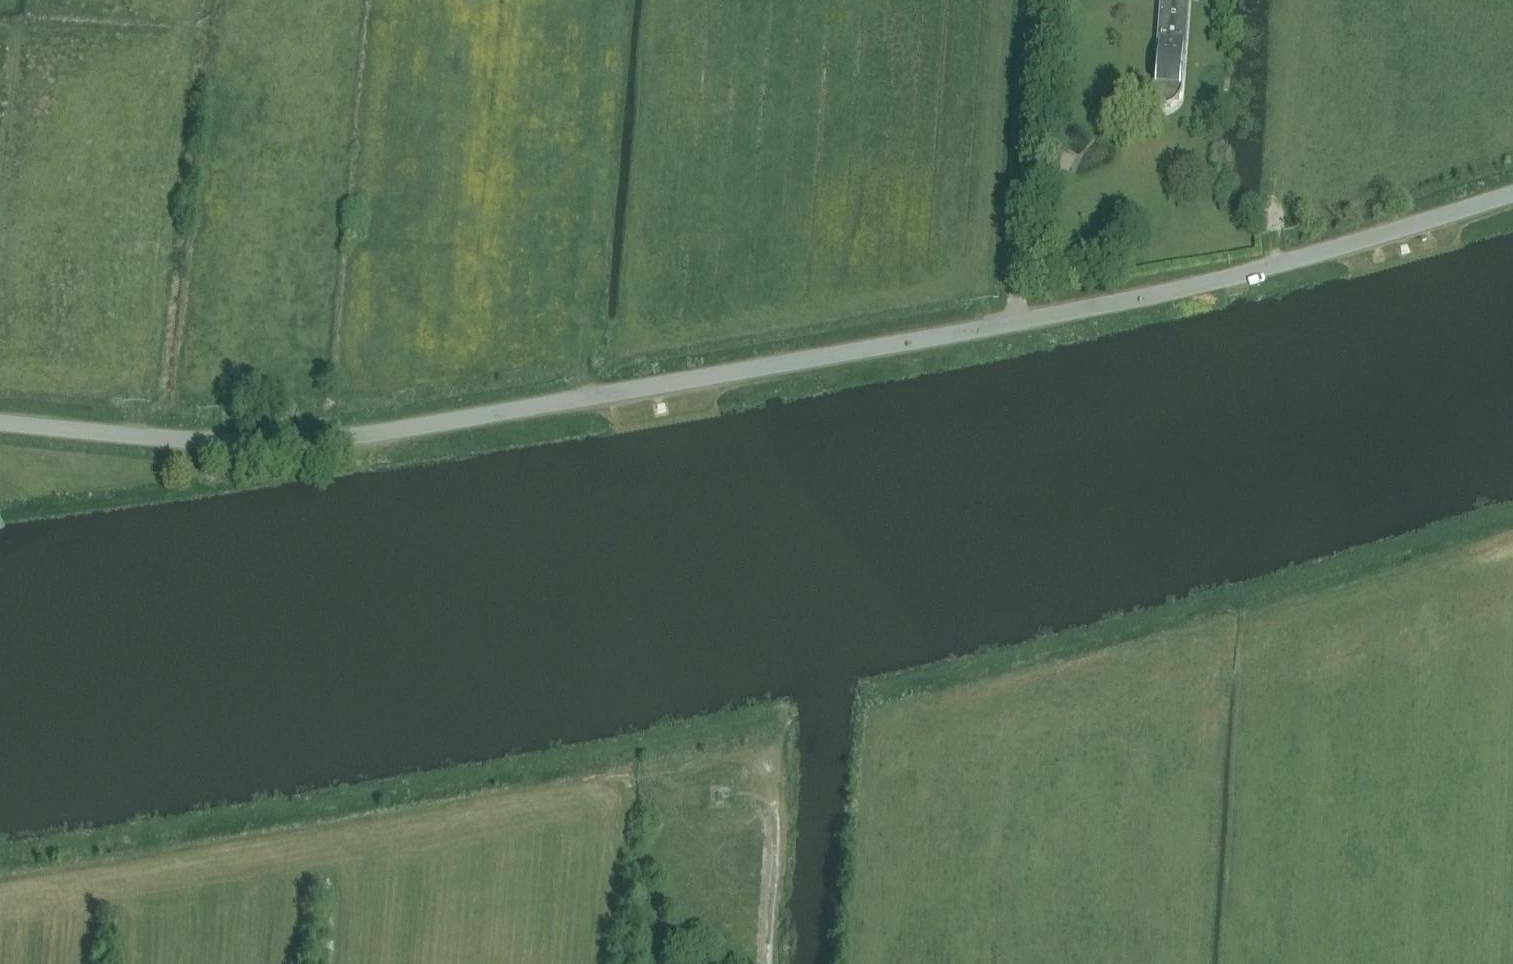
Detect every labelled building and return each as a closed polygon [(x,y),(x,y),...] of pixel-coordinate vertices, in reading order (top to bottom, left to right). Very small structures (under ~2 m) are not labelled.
[(1177,99),(1180,68),(1183,68),(1189,0),(1188,0),(1160,0),(1154,66),(1158,66),(1156,98),(1177,99)]
